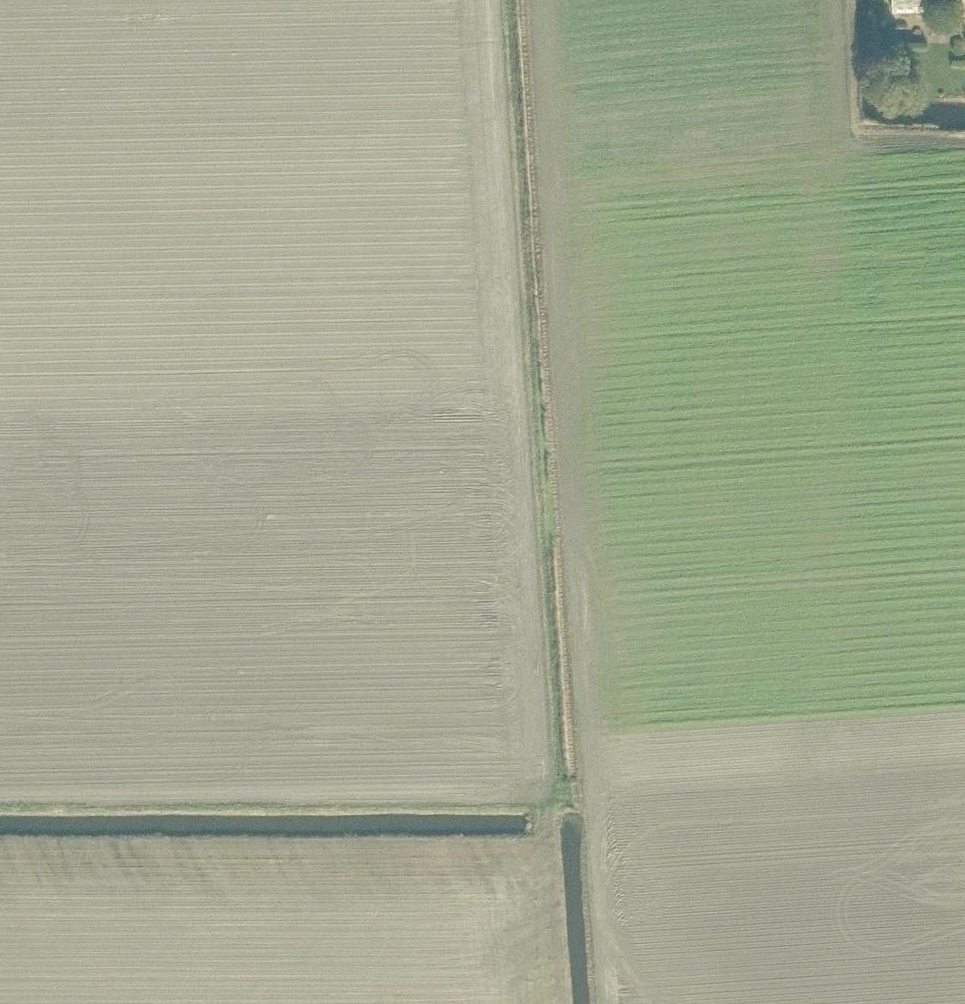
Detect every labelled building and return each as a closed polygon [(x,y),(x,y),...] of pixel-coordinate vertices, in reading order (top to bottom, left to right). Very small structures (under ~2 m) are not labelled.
[(964,18),(964,0),(891,0),(891,15),(926,14),(952,13),(952,18),(964,18)]
